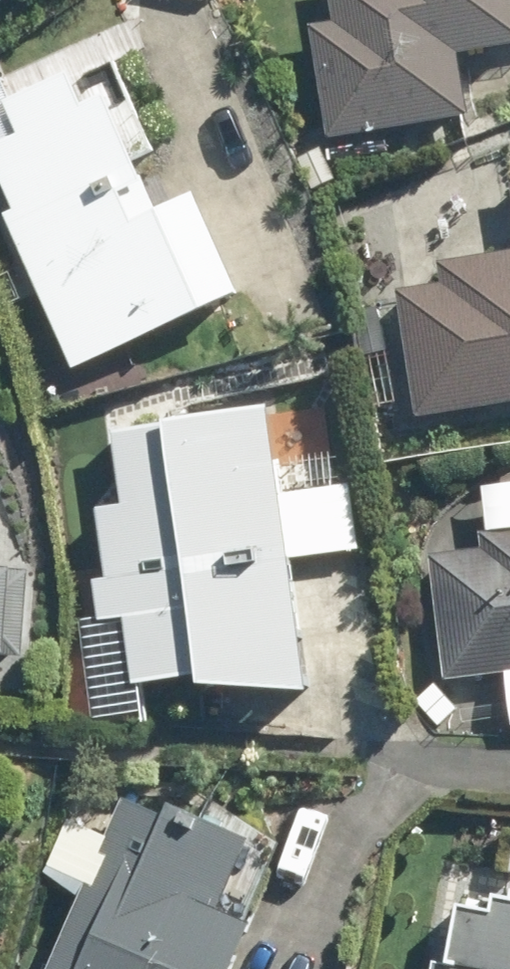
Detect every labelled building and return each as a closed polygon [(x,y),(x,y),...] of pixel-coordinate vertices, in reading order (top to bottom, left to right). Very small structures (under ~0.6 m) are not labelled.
[(509,43),(509,0),(340,0),(343,18),(319,22),(337,132),(477,108),(468,50),(509,43)] [(14,212),(83,363),(256,283),(210,185),(170,203),(119,87),(91,100),(78,70),(15,98),(29,130),(0,143),(0,155),(23,208),(14,212)] [(302,154),(318,186),(340,177),(323,144),(302,154)] [(450,258),(453,278),(405,286),(426,409),(509,395),(509,249),(450,258)] [(382,303),(358,310),(370,353),(393,346),(382,303)] [(155,687),(334,692),(307,488),(331,484),(321,405),(127,430),(136,502),(113,505),(123,577),(103,579),(110,629),(147,624),(155,687)] [(440,553),(453,674),(509,667),(509,527),(488,530),(490,548),(440,553)] [(22,644),(28,560),(0,558),(0,643),(22,644)] [(458,691),(432,693),(434,718),(460,716),(458,691)] [(265,917),(231,903),(261,837),(174,799),(169,811),(130,794),(51,968),(243,968),(265,917)] [(508,890),(504,906),(472,899),(460,957),(468,959),(467,968),(509,968),(509,890),(508,890)]
